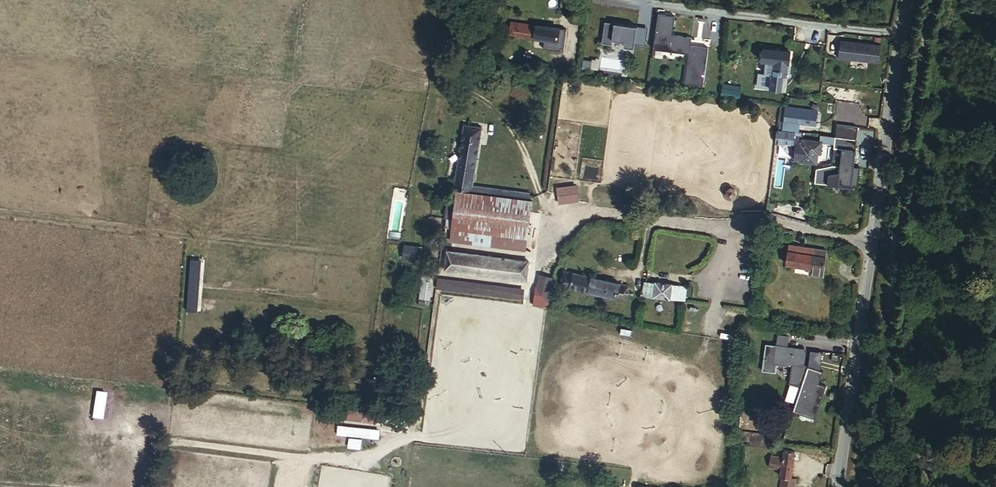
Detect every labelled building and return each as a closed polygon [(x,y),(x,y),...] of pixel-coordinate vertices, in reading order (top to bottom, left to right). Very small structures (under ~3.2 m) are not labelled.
[(573,11),(588,12),(589,0),(573,0),(573,11)] [(688,54),(685,84),(704,86),(708,47),(691,45),(692,37),(674,35),(676,16),(658,14),(654,51),(688,54)] [(624,48),(635,50),(636,44),(646,45),(648,29),(605,23),(602,41),(625,45),(624,48)] [(760,33),(761,25),(751,24),(749,33),(760,33)] [(560,42),(561,28),(505,25),(504,38),(560,42)] [(763,61),(761,75),(791,79),(793,66),(795,66),(799,42),(772,37),(770,50),(775,51),(773,63),(763,61)] [(841,41),(839,59),(869,62),(872,45),(841,41)] [(872,45),(869,62),(879,64),(882,46),(872,45)] [(721,93),(740,97),(742,87),(723,83),(721,93)] [(789,116),(788,126),(803,127),(804,127),(805,118),(820,119),(822,105),(794,103),(793,116),(789,116)] [(803,130),(803,127),(788,126),(784,125),(782,140),(803,141),(802,150),(808,151),(808,158),(822,159),(824,146),(831,146),(830,136),(811,134),(811,131),(803,130)] [(469,128),(467,149),(488,153),(492,131),(469,128)] [(816,185),(859,187),(860,168),(855,168),(857,139),(835,138),(834,157),(841,158),(840,168),(816,167),(816,185)] [(488,153),(467,149),(462,185),(481,189),(483,187),(488,153)] [(481,189),(462,185),(460,194),(480,195),(481,189)] [(557,186),(558,204),(579,203),(578,185),(557,186)] [(482,190),(481,196),(531,200),(532,195),(482,190)] [(454,244),(529,251),(534,200),(531,200),(481,196),(480,195),(460,194),(459,205),(452,204),(449,222),(452,222),(452,230),(456,230),(454,244)] [(790,260),(816,262),(818,242),(793,240),(790,260)] [(818,242),(816,262),(816,268),(829,269),(832,244),(818,242)] [(409,252),(407,266),(425,267),(426,254),(409,252)] [(531,280),(532,262),(451,254),(450,273),(531,280)] [(566,285),(631,298),(634,286),(569,272),(566,285)] [(432,304),(435,274),(427,273),(424,303),(432,304)] [(532,300),(552,302),(556,277),(546,275),(543,290),(533,290),(532,300)] [(649,281),(648,294),(689,299),(691,286),(676,284),(676,283),(661,281),(661,283),(649,281)] [(529,292),(442,284),(441,292),(528,300),(529,292)] [(768,334),(767,343),(782,344),(782,333),(768,334)] [(801,348),(771,347),(769,365),(799,366),(801,348)] [(733,439),(732,447),(769,451),(770,441),(733,439)] [(779,479),(782,479),(789,479),(790,453),(776,454),(776,459),(776,466),(780,466),(780,473),(779,479)] [(769,471),(780,473),(780,466),(776,466),(776,459),(770,458),(769,471)]
